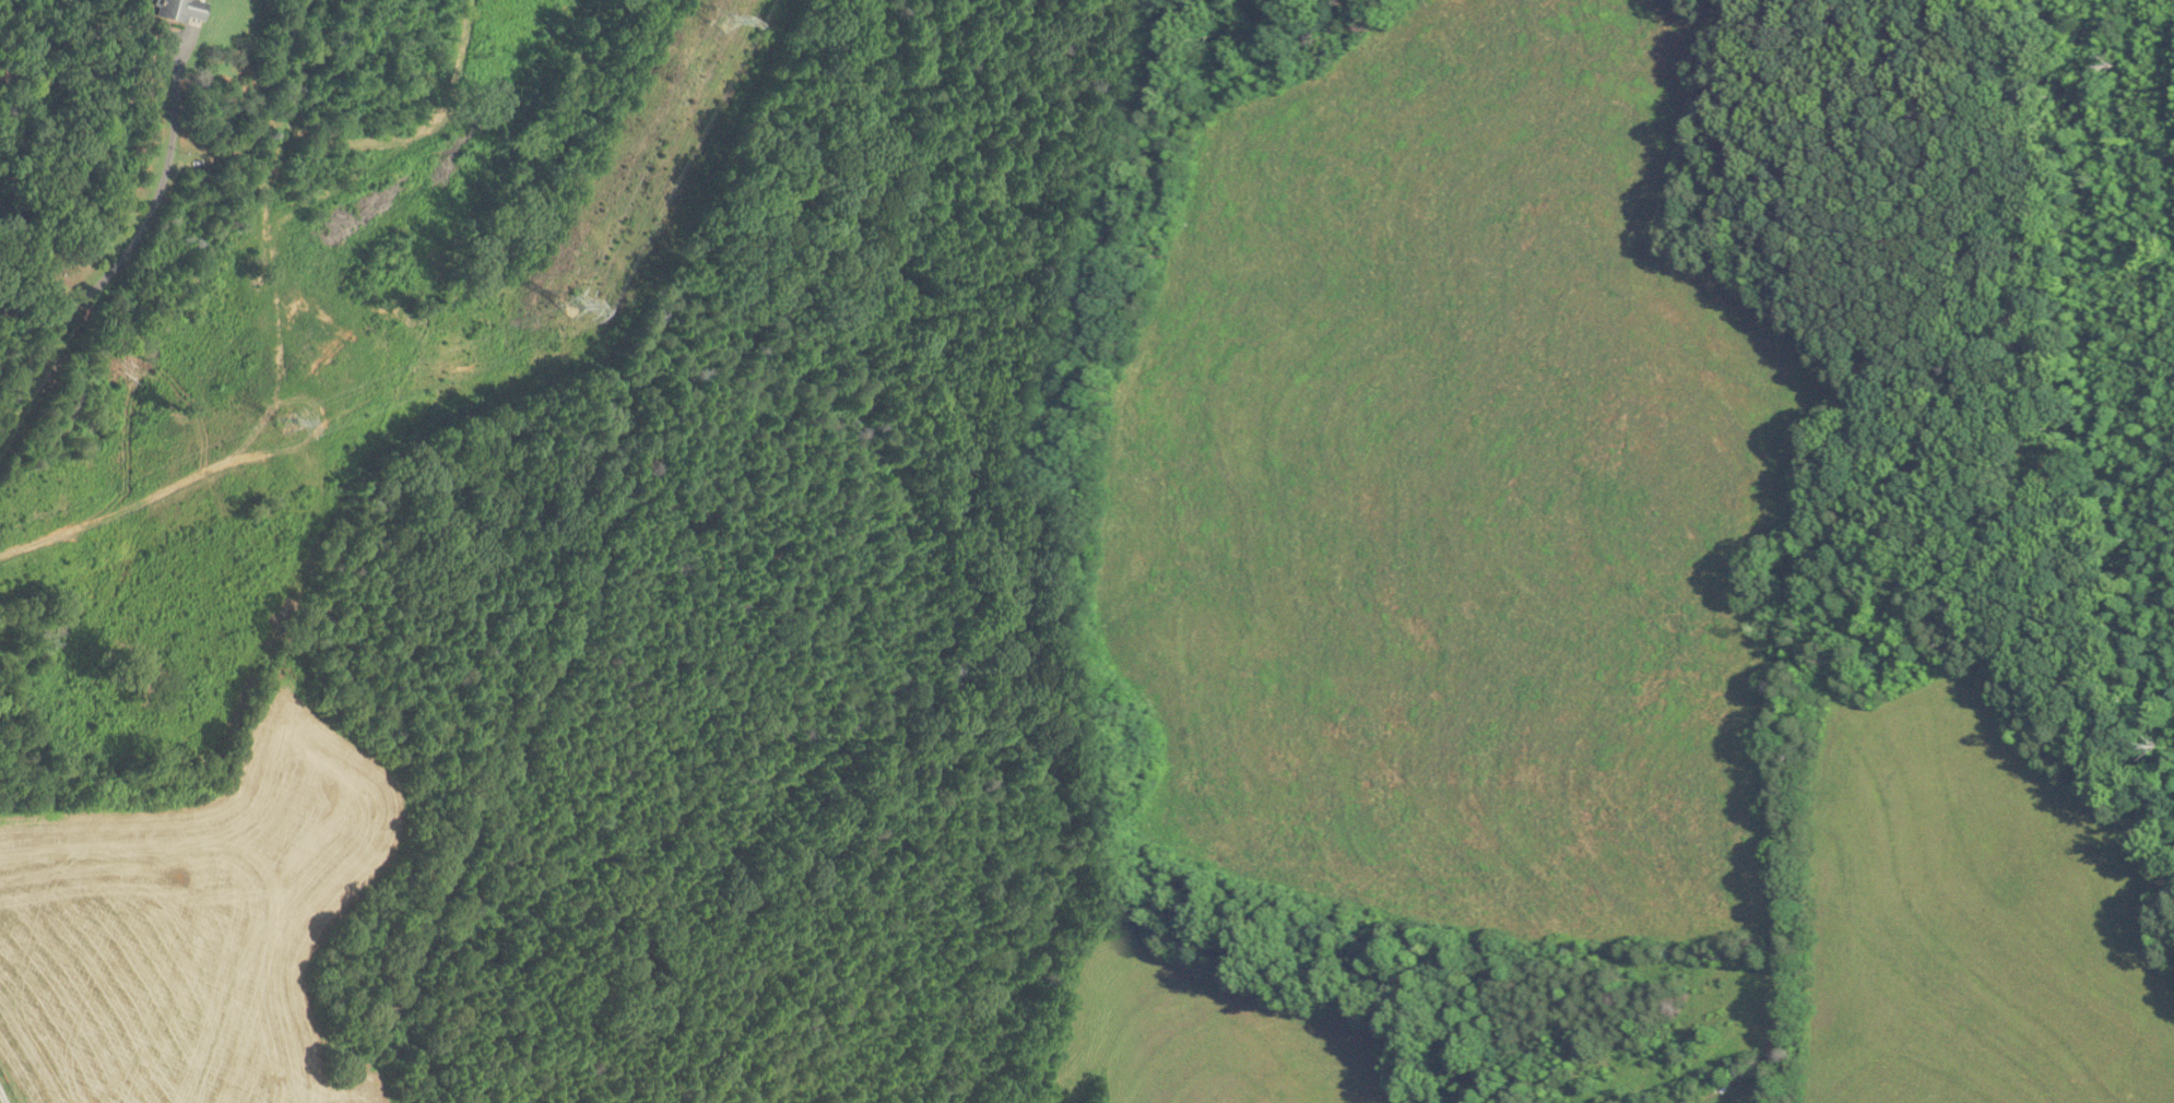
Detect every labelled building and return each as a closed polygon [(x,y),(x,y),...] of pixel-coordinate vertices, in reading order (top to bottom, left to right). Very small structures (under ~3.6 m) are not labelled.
[(199,28),(205,2),(196,0),(157,0),(153,17),(199,28)]
